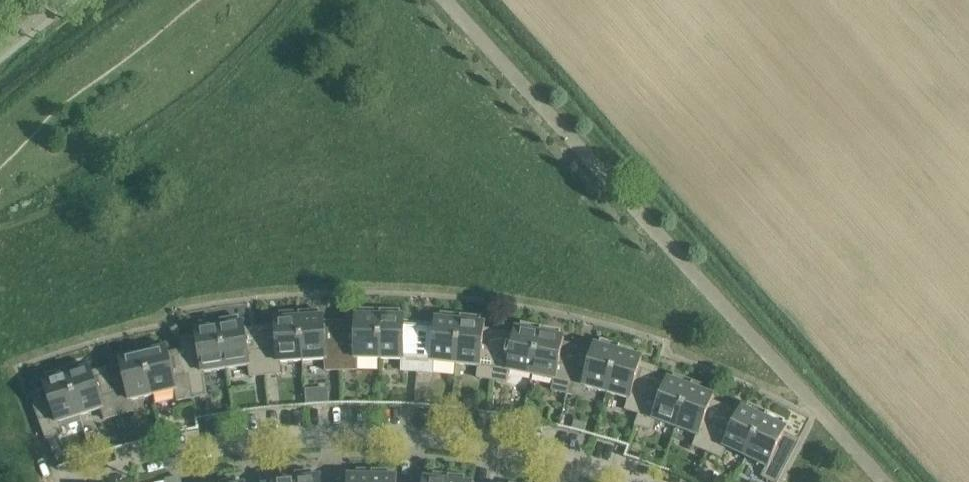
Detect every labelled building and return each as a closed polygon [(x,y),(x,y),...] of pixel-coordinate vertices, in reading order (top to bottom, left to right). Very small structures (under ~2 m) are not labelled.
[(380,359),(380,310),(360,309),(360,316),(356,316),(355,327),(340,327),(341,370),(356,370),(356,359),(380,359)] [(320,310),(300,312),(303,361),(326,360),(327,370),(341,370),(340,327),(325,327),(325,317),(320,317),(320,310)] [(401,310),(380,310),(380,359),(403,360),(403,371),(417,372),(420,329),(405,328),(405,317),(401,317),(401,310)] [(303,361),(300,312),(279,313),(280,319),(276,320),(276,331),(261,332),(266,375),(280,374),(279,363),(303,361)] [(456,364),(461,315),(441,313),(440,319),(436,319),(435,330),(420,329),(417,372),(432,373),(433,362),(456,364)] [(481,317),(461,315),(456,364),(479,367),(478,378),(493,380),(499,337),(484,335),(485,324),(481,324),(481,317)] [(239,317),(219,320),(226,369),(250,366),(251,376),(266,375),(261,332),(246,334),(244,323),(240,324),(239,317)] [(226,369),(219,320),(199,323),(200,330),(195,330),(197,341),(182,344),(184,355),(193,398),(207,395),(203,373),(226,369)] [(532,375),(541,327),(521,323),(520,329),(516,329),(514,339),(499,337),(493,380),(507,382),(509,371),(532,375)] [(561,331),(541,327),(532,375),(555,380),(553,391),(567,394),(577,352),(562,349),(564,338),(560,337),(561,331)] [(607,393),(620,345),(601,340),(599,346),(595,345),(592,355),(577,352),(567,394),(581,397),(584,387),(607,393)] [(162,342),(142,347),(153,395),(176,390),(179,401),(193,398),(184,355),(170,358),(168,348),(163,349),(162,342)] [(640,351),(620,345),(607,393),(629,399),(626,410),(639,414),(650,384),(654,374),(639,369),(642,358),(638,357),(640,351)] [(153,395),(142,347),(122,352),(124,358),(119,359),(122,370),(108,374),(119,415),(133,411),(130,401),(153,395)] [(84,362),(65,369),(80,416),(103,409),(106,419),(119,415),(108,374),(94,378),(90,367),(86,369),(84,362)] [(58,423),(80,416),(65,369),(46,375),(48,381),(43,383),(47,393),(32,398),(47,439),(61,433),(58,423)] [(677,428),(693,381),(674,374),(672,380),(668,379),(664,389),(650,384),(639,414),(636,425),(650,430),(654,420),(677,428)] [(712,388),(693,381),(677,428),(698,436),(694,446),(707,452),(724,412),(710,406),(714,396),(710,395),(712,388)] [(725,447),(746,457),(767,412),(749,404),(746,410),(742,408),(737,418),(724,412),(707,452),(720,457),(725,447)] [(767,412),(746,457),(767,467),(763,477),(772,481),(777,481),(796,446),(782,439),(787,429),(783,427),(786,421),(767,412)] [(575,421),(572,429),(584,433),(587,424),(575,421)] [(372,470),(357,470),(357,476),(348,476),(348,481),(372,481),(372,470)] [(372,470),(372,481),(397,481),(397,477),(388,477),(388,470),(372,470)] [(296,472),(297,481),(321,481),(321,477),(312,478),(312,471),(296,472)] [(296,472),(280,474),(281,480),(272,481),(297,481),(296,472)] [(449,475),(433,473),(433,479),(424,478),(424,481),(448,481),(449,475)]
